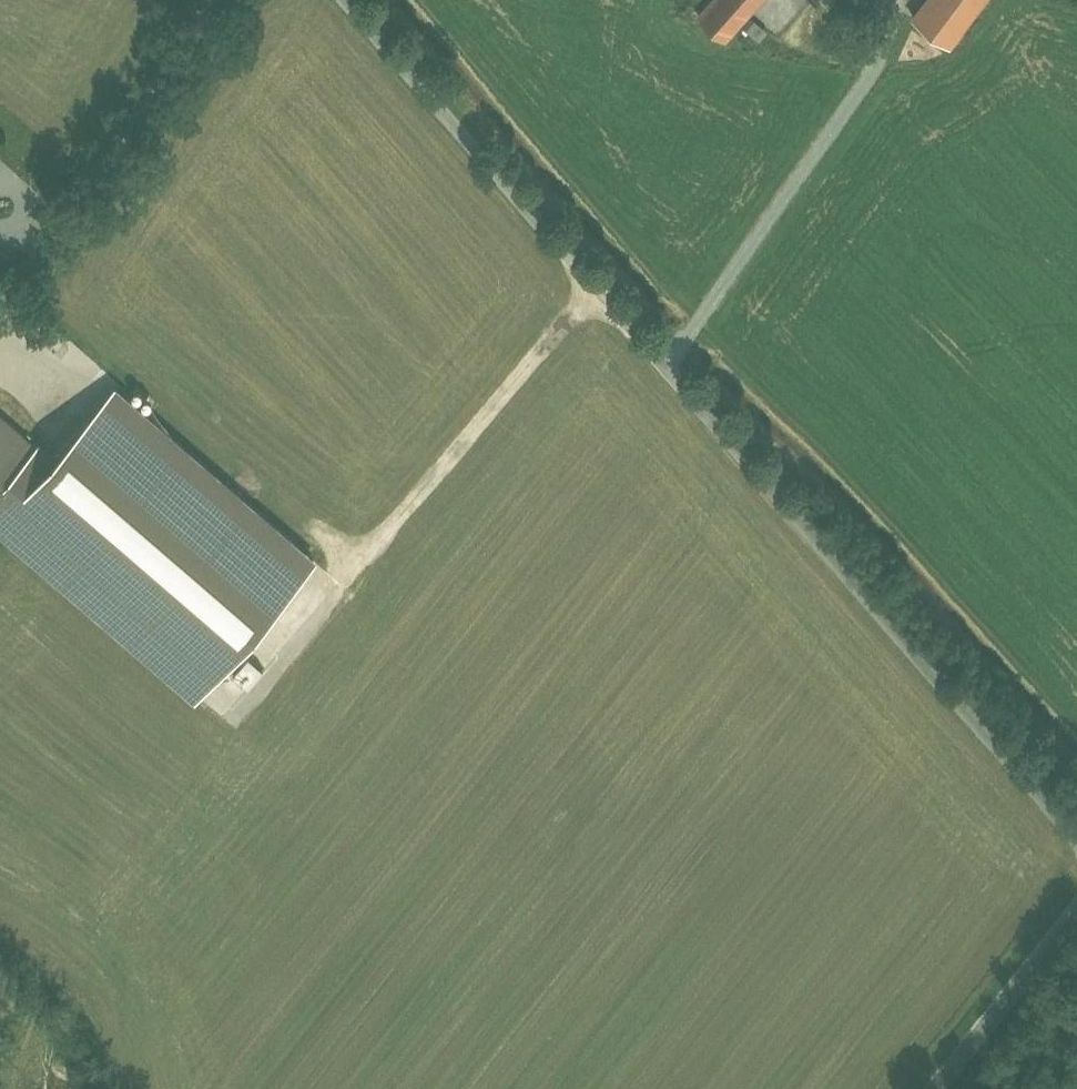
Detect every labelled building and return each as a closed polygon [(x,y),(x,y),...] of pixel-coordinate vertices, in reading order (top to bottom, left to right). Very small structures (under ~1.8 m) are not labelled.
[(700,2),(731,30),(758,0),(702,0),(700,2)] [(960,26),(979,0),(925,0),(960,26)] [(19,460),(38,439),(0,405),(0,481),(19,460)]
